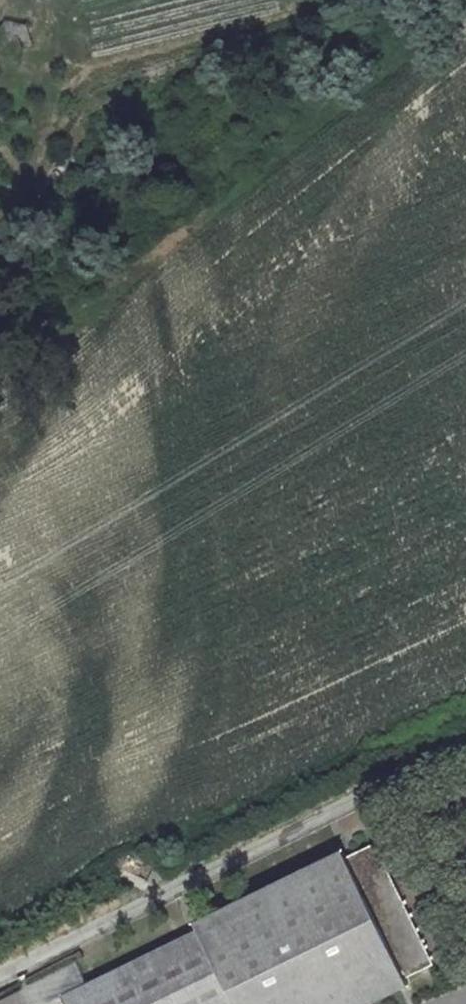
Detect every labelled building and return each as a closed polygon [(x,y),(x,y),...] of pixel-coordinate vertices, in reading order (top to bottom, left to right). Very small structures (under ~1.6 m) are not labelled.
[(31,53),(33,21),(2,19),(0,50),(0,51),(31,53)] [(341,859),(194,931),(61,997),(64,1003),(384,1003),(407,993),(404,987),(433,972),(374,851),(345,865),(341,859)] [(0,1002),(0,1003),(27,1003),(24,995),(0,1002)]
